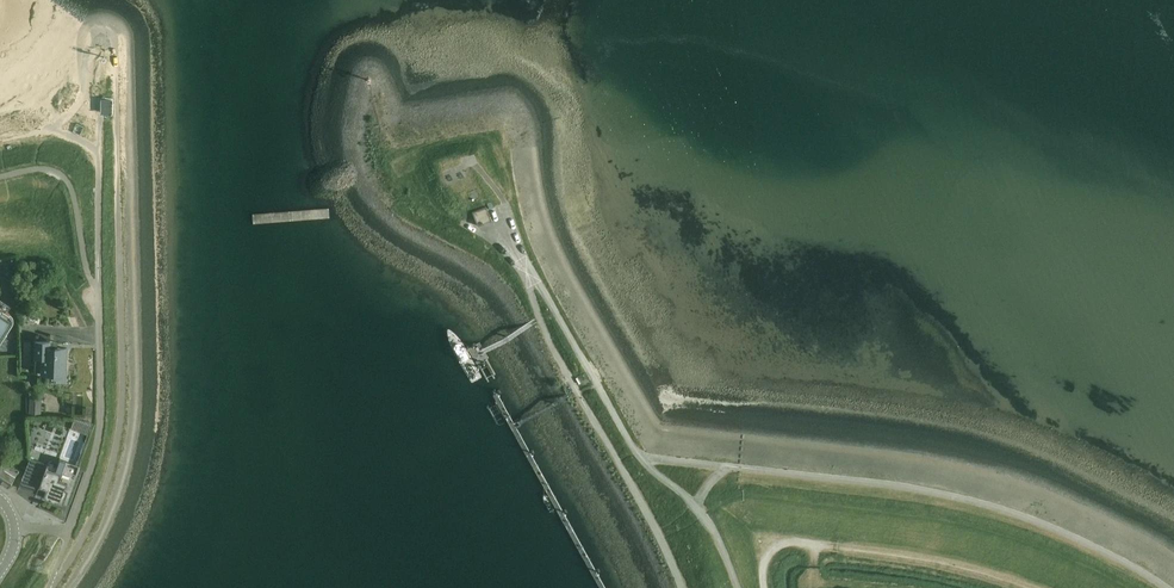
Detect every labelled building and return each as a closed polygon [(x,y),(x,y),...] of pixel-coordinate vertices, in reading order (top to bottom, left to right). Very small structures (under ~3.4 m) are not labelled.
[(110,113),(111,100),(102,100),(101,112),(110,113)] [(472,212),(477,225),(491,220),(485,206),(472,212)] [(16,317),(0,307),(0,343),(16,317)] [(66,360),(67,347),(49,347),(49,341),(35,340),(34,357),(41,358),(41,374),(65,375),(66,360)] [(29,398),(29,414),(41,414),(42,398),(29,398)] [(74,418),(70,428),(88,434),(91,425),(74,418)] [(0,465),(0,482),(8,488),(19,471),(10,465),(18,453),(11,448),(3,460),(0,465)] [(29,458),(21,480),(22,480),(45,489),(43,497),(62,504),(67,489),(65,488),(67,482),(70,483),(75,468),(58,462),(55,471),(46,467),(47,464),(29,458)]
